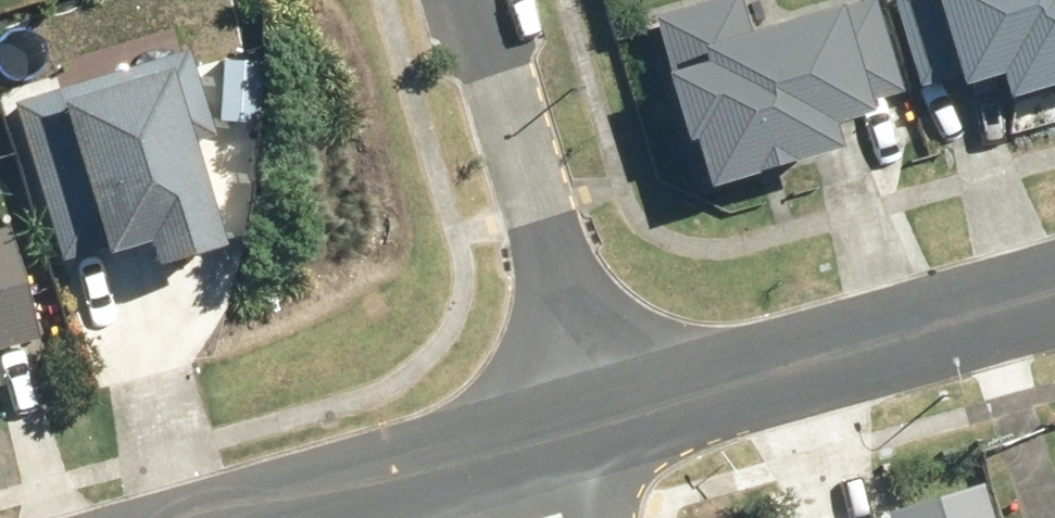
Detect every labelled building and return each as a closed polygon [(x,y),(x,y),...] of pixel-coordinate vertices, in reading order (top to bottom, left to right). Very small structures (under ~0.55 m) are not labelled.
[(645,75),(665,151),(680,147),(691,189),(829,154),(824,132),(862,122),(858,106),(896,96),(872,0),(859,0),(779,20),(773,0),(673,0),(645,7),(661,71),(645,75)] [(911,105),(977,88),(981,104),(1054,84),(1054,0),(883,0),(911,105)] [(176,49),(0,110),(0,112),(56,278),(131,253),(138,273),(215,247),(182,150),(208,141),(176,49)] [(42,384),(3,228),(0,229),(0,394),(42,384)] [(972,506),(930,517),(976,517),(972,506)]
